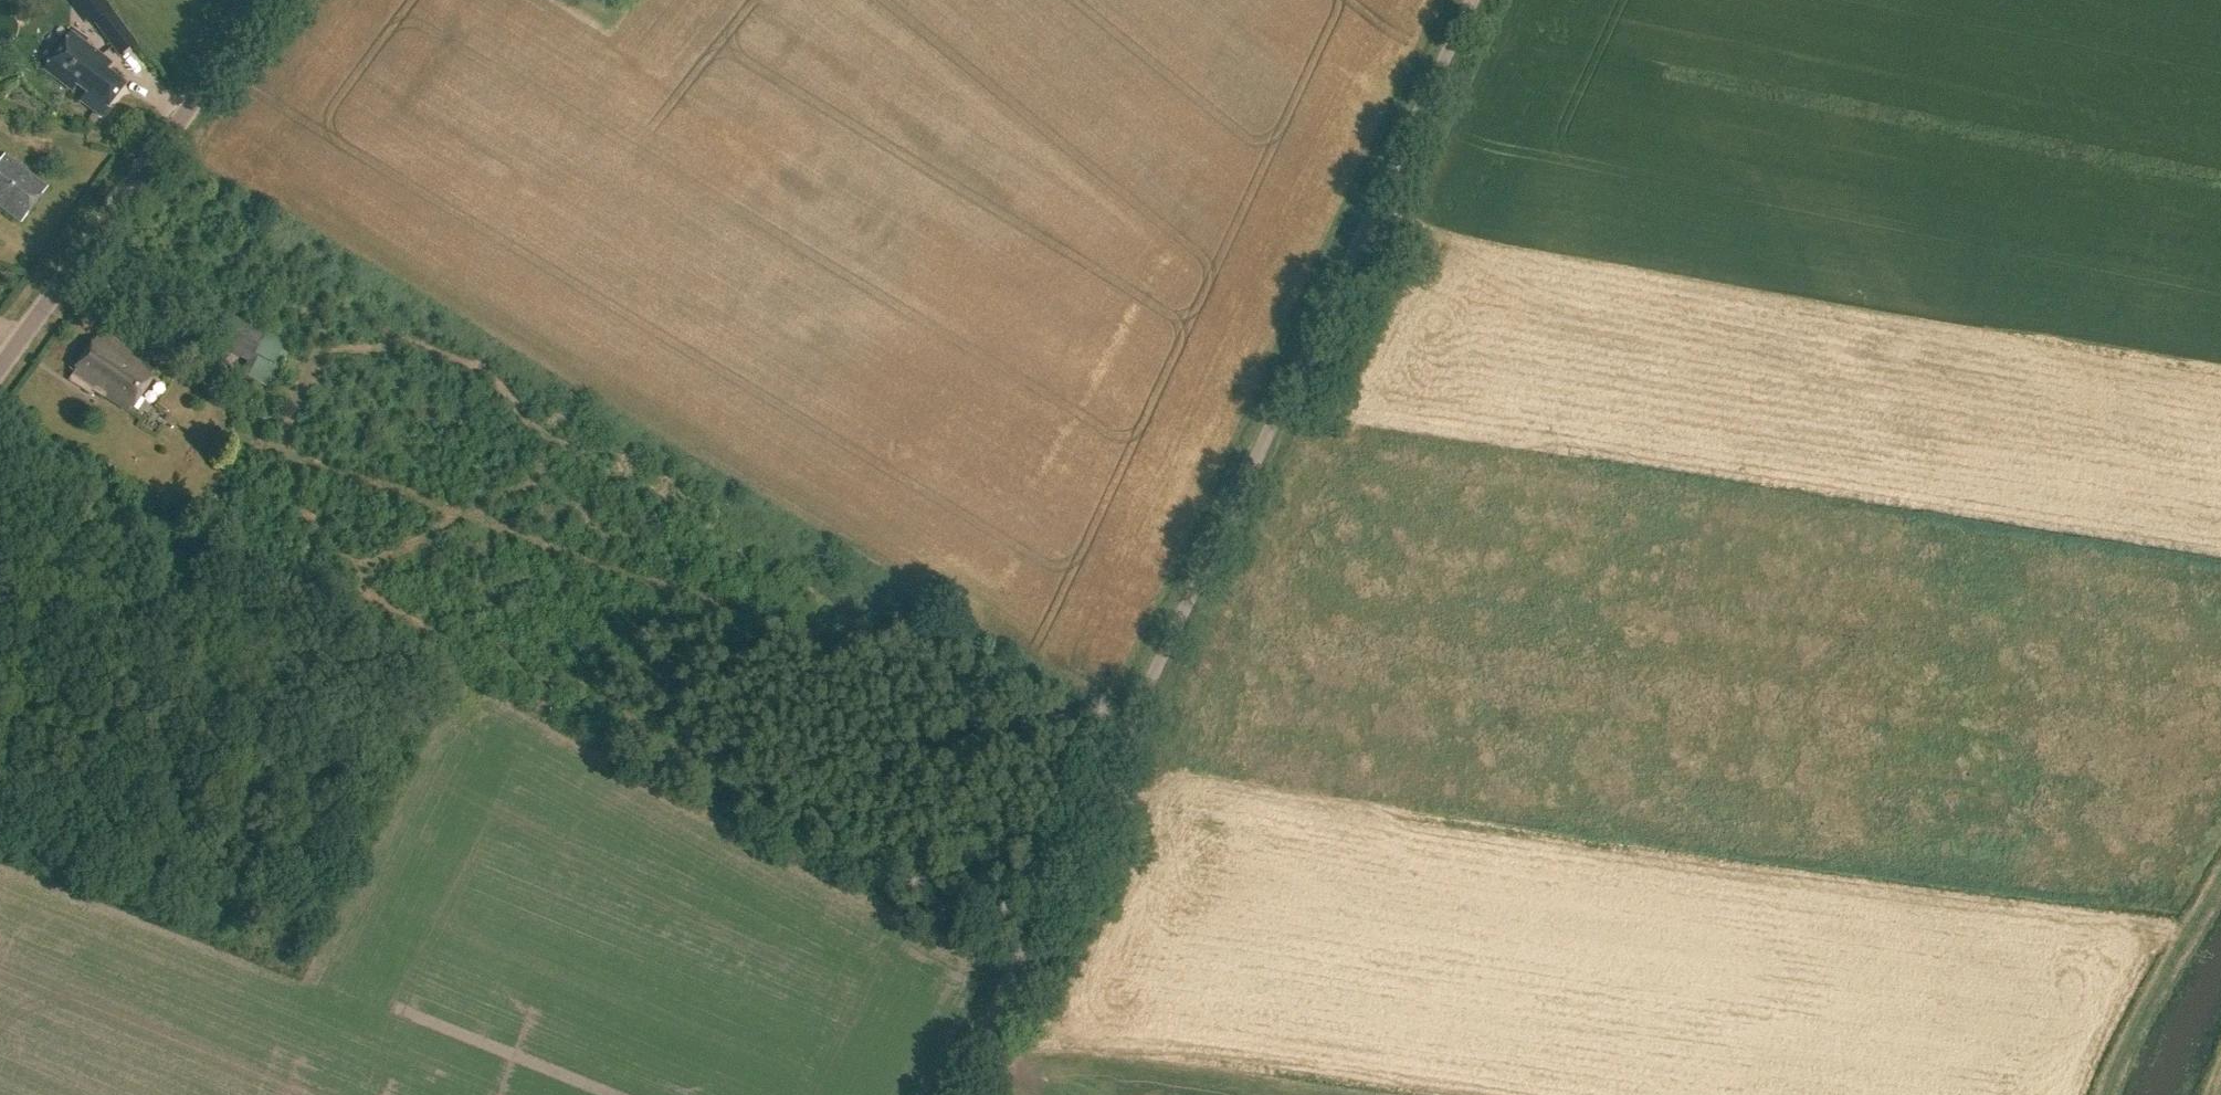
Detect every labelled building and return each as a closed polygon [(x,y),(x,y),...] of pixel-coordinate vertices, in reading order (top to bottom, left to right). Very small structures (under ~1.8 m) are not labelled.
[(68,34),(41,70),(69,91),(74,85),(84,93),(78,102),(98,117),(122,85),(103,71),(108,64),(68,34)] [(1,156),(0,157),(0,210),(19,224),(45,189),(1,156)] [(212,340),(272,370),(285,342),(225,313),(212,340)] [(84,389),(88,383),(126,409),(151,372),(97,334),(67,377),(84,389)]
